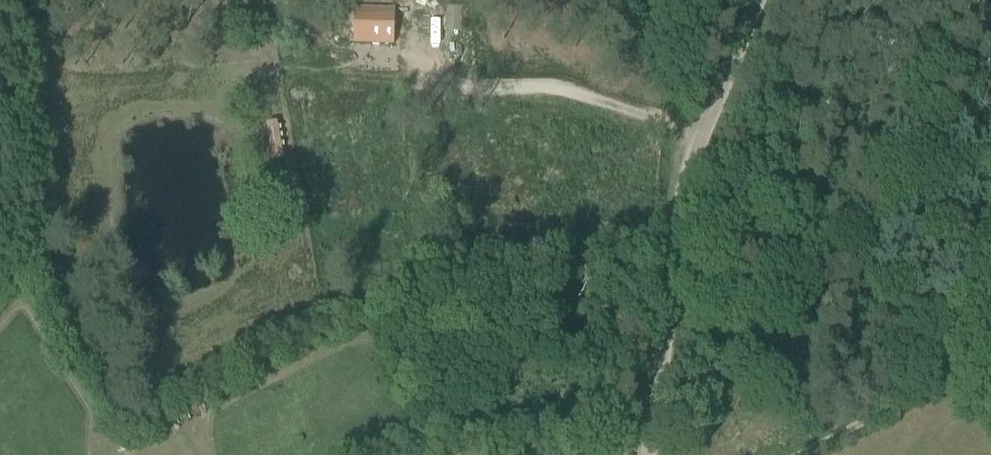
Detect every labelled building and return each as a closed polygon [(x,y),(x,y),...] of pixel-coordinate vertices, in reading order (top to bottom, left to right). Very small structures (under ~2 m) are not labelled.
[(340,30),(380,30),(380,0),(340,0),(340,30)] [(277,122),(267,124),(272,161),(282,159),(277,122)]
